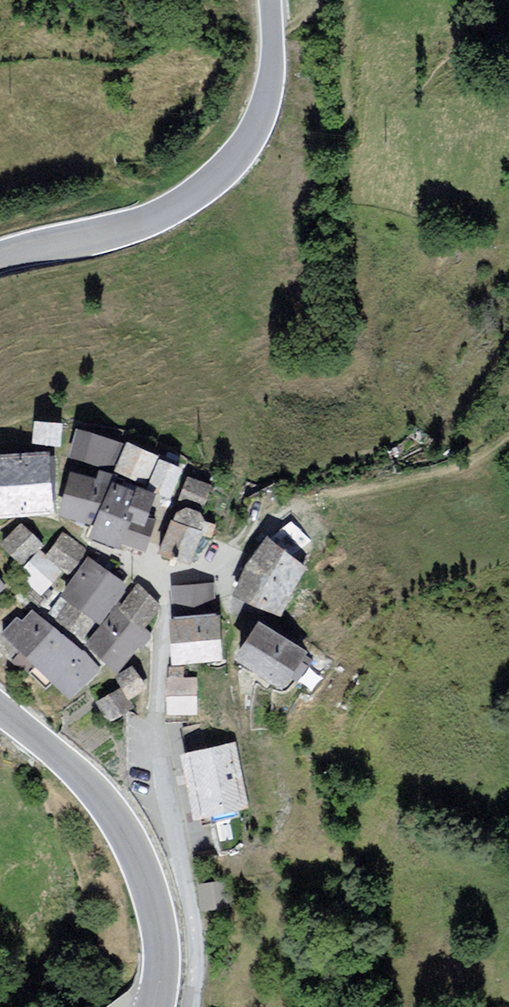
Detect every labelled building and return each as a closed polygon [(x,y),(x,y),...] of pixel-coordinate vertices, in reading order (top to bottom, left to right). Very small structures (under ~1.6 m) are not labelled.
[(63,428),(37,425),(35,443),(61,446),(63,428)] [(118,447),(80,435),(72,459),(110,471),(118,447)] [(157,463),(131,450),(120,474),(146,486),(157,463)] [(0,459),(0,516),(51,514),(48,457),(0,459)] [(183,474),(164,466),(153,491),(172,500),(183,474)] [(132,497),(76,478),(62,516),(93,527),(89,538),(122,549),(131,524),(146,529),(155,501),(135,494),(132,497)] [(174,524),(161,556),(193,569),(206,536),(203,535),(206,528),(203,517),(189,512),(179,517),(176,525),(174,524)] [(295,525),(276,543),(300,562),(316,547),(295,525)] [(40,545),(20,526),(2,544),(21,564),(40,545)] [(67,539),(50,561),(70,576),(86,554),(67,539)] [(252,570),(243,599),(282,617),(305,574),(270,547),(252,570)] [(41,555),(21,576),(42,596),(62,575),(41,555)] [(126,588),(87,560),(62,596),(97,621),(100,624),(126,588)] [(162,607),(137,587),(119,610),(145,629),(162,607)] [(212,591),(178,593),(179,616),(213,614),(212,591)] [(97,621),(62,596),(46,620),(79,650),(97,621)] [(117,609),(86,645),(119,672),(149,636),(119,610),(117,609)] [(18,620),(4,635),(70,697),(97,667),(79,650),(46,620),(37,611),(24,625),(18,620)] [(218,621),(175,623),(177,664),(220,662),(218,621)] [(262,626),(239,660),(283,689),(305,655),(262,626)] [(120,690),(99,703),(110,720),(131,707),(127,700),(146,688),(132,666),(113,677),(120,690)] [(197,683),(172,683),(172,715),(197,715),(197,683)] [(234,749),(186,758),(197,816),(245,807),(234,749)] [(225,887),(201,890),(205,913),(229,910),(225,887)]
